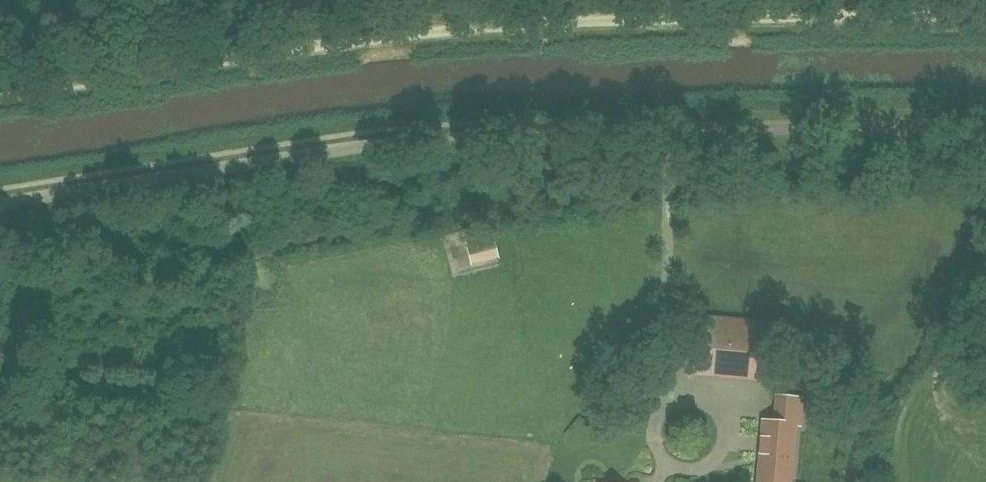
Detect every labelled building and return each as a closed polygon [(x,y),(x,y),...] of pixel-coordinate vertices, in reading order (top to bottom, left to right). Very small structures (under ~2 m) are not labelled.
[(472,265),(500,257),(491,224),(463,231),(472,265)] [(767,378),(771,322),(697,316),(693,372),(767,378)] [(796,425),(775,423),(775,422),(764,421),(762,438),(764,438),(763,454),(761,454),(760,472),(759,481),(791,481),(796,425)]
